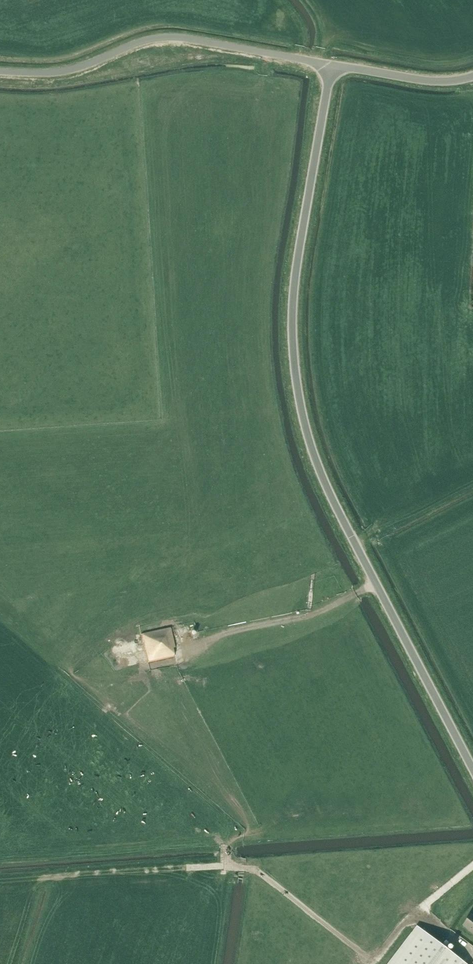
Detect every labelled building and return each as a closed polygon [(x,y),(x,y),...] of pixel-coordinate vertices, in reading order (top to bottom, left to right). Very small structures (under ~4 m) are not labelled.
[(171,629),(143,635),(149,664),(175,658),(173,649),(176,649),(171,629)] [(6,829),(0,835),(6,840),(11,835),(6,829)] [(463,926),(472,933),(472,915),(472,914),(463,926)] [(465,963),(419,929),(394,963),(464,963),(465,963)]
